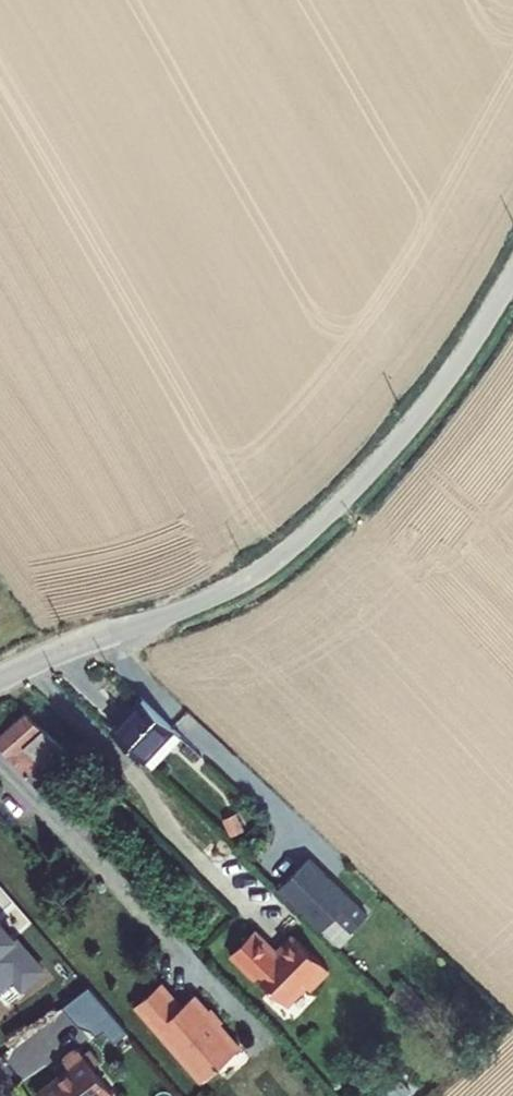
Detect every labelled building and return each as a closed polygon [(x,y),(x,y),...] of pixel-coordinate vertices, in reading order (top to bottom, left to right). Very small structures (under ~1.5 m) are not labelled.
[(138,692),(105,726),(144,762),(176,729),(138,692)] [(0,735),(0,743),(82,825),(91,815),(53,777),(39,763),(54,749),(69,764),(79,754),(28,707),(0,735)] [(54,749),(39,763),(53,777),(69,764),(54,749)] [(102,826),(91,815),(82,825),(93,836),(102,826)] [(309,853),(277,886),(321,929),(335,915),(350,930),(368,911),(309,853)] [(12,978),(21,989),(46,967),(37,957),(18,935),(0,915),(0,989),(12,978)] [(245,933),(222,955),(247,979),(249,977),(279,1005),(298,985),(302,989),(320,969),(285,935),(268,953),(245,933)] [(90,1033),(106,1023),(116,1038),(127,1031),(94,980),(67,998),(90,1033)] [(172,1008),(151,985),(126,1006),(192,1083),(230,1050),(185,997),(172,1008)] [(30,1092),(34,1095),(102,1095),(107,1092),(72,1048),(57,1060),(62,1067),(30,1092)] [(380,1093),(384,1095),(406,1095),(414,1088),(399,1074),(380,1093)]
